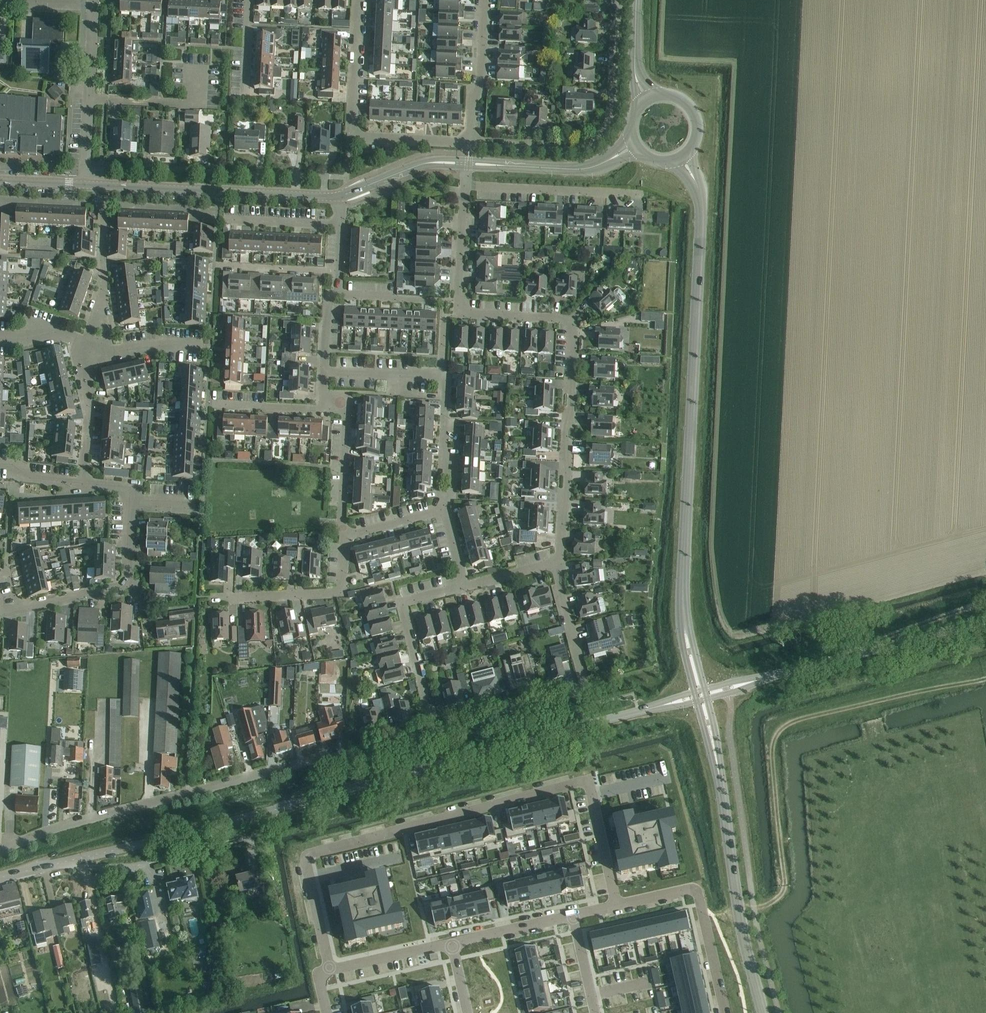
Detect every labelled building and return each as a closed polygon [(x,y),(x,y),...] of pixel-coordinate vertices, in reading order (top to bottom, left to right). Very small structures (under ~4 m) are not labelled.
[(131,13),(131,0),(121,0),(120,13),(131,13)] [(131,13),(141,14),(142,0),(131,0),(131,13)] [(141,14),(151,14),(152,0),(142,0),(141,14)] [(151,14),(162,15),(162,0),(152,0),(151,14)] [(166,24),(179,25),(179,18),(180,6),(180,0),(169,0),(169,18),(167,18),(166,24)] [(179,18),(189,19),(189,8),(190,0),(180,0),(180,6),(179,18)] [(189,19),(189,25),(190,25),(199,26),(199,19),(200,20),(200,11),(200,0),(194,0),(190,0),(189,8),(189,19)] [(200,11),(200,20),(209,20),(210,8),(210,1),(200,0),(200,11)] [(272,7),(285,8),(284,12),(285,12),(285,0),(272,0),(272,7)] [(285,12),(285,13),(286,14),(288,14),(289,13),(290,12),(291,8),(298,8),(299,0),(285,0),(285,12)] [(298,8),(312,9),(312,0),(299,0),(298,8)] [(332,10),(333,0),(319,0),(318,9),(332,10)] [(332,10),(346,10),(346,0),(333,0),(332,10)] [(393,11),(394,0),(377,0),(377,10),(393,11)] [(440,11),(464,12),(464,5),(459,5),(459,0),(441,0),(440,11)] [(209,20),(209,25),(219,26),(220,21),(227,21),(228,5),(220,5),(221,1),(210,1),(210,8),(209,20)] [(377,10),(376,21),(393,22),(393,11),(377,10)] [(440,11),(439,24),(458,25),(459,18),(464,18),(464,12),(440,11)] [(501,12),(500,27),(521,28),(522,13),(501,12)] [(60,64),(61,52),(58,52),(58,46),(59,40),(63,41),(64,21),(33,19),(33,20),(32,41),(20,40),(20,50),(19,50),(18,55),(22,55),(21,72),(22,72),(22,73),(31,74),(31,73),(49,74),(49,64),(60,64)] [(376,21),(376,32),(392,33),(393,22),(376,21)] [(576,40),(576,42),(596,43),(597,29),(595,29),(595,23),(581,22),(577,22),(577,28),(576,40)] [(439,24),(439,37),(462,39),(463,32),(458,32),(458,25),(439,24)] [(520,42),(521,28),(500,27),(499,41),(520,42)] [(257,34),(257,46),(275,47),(275,40),(277,40),(281,37),(281,30),(262,29),(262,35),(257,34)] [(322,38),(322,49),(340,50),(341,38),(336,38),(336,32),(321,31),(321,38),(322,38)] [(376,32),(375,42),(392,43),(392,33),(376,32)] [(439,37),(438,51),(457,52),(457,45),(462,45),(462,39),(439,37)] [(114,42),(113,52),(132,53),(133,43),(114,42)] [(375,42),(375,53),(391,54),(392,43),(375,42)] [(257,46),(256,57),(275,58),(275,47),(257,46)] [(499,51),(498,65),(519,66),(520,59),(526,54),(526,52),(526,48),(505,46),(505,51),(499,51)] [(322,49),(321,60),(340,61),(340,50),(322,49)] [(438,51),(437,64),(461,65),(462,58),(457,58),(457,52),(438,51)] [(113,52),(113,63),(132,64),(132,53),(113,52)] [(375,53),(374,64),(384,65),(391,65),(391,54),(375,53)] [(157,63),(157,62),(160,62),(160,55),(152,54),(151,63),(157,63)] [(593,68),(593,55),(576,54),(575,66),(574,81),(594,82),(595,68),(593,68)] [(256,57),(256,67),(274,68),(275,58),(256,57)] [(321,60),(321,71),(339,72),(340,61),(321,60)] [(113,63),(112,73),(131,74),(132,64),(113,63)] [(374,75),(381,75),(388,76),(390,76),(391,65),(384,65),(374,64),(374,75)] [(461,71),(461,65),(437,64),(436,78),(456,79),(456,71),(461,71)] [(498,65),(498,79),(518,80),(519,66),(498,65)] [(256,67),(255,78),(273,79),(274,79),(274,68),(256,67)] [(321,71),(320,81),(321,81),(339,82),(339,72),(321,71)] [(131,84),(131,74),(112,73),(112,83),(131,84)] [(273,89),(274,79),(273,79),(255,78),(255,89),(260,89),(259,95),(275,96),(275,89),(273,89)] [(316,91),(318,91),(318,98),(333,99),(334,93),(339,93),(339,82),(321,81),(320,81),(320,87),(317,87),(316,91)] [(55,84),(47,91),(55,100),(63,94),(55,84)] [(581,112),(593,112),(594,96),(579,95),(576,95),(574,95),(574,88),(563,88),(563,94),(567,94),(566,111),(574,111),(578,115),(581,112)] [(297,95),(290,89),(286,93),(292,100),(297,95)] [(5,145),(4,153),(37,155),(37,147),(44,147),(44,155),(60,156),(62,117),(46,116),(47,100),(38,99),(38,100),(32,99),(24,99),(24,98),(16,99),(16,98),(8,98),(8,97),(1,97),(1,98),(0,98),(0,145),(5,145)] [(511,111),(511,108),(512,98),(497,97),(497,107),(496,127),(510,127),(510,126),(516,126),(517,112),(511,111)] [(378,121),(381,121),(382,102),(371,101),(370,120),(378,121)] [(382,102),(381,121),(385,121),(392,121),(393,102),(382,102)] [(393,102),(392,121),(401,122),(404,122),(404,103),(393,102)] [(404,103),(404,122),(408,122),(415,122),(415,104),(404,103)] [(415,104),(415,122),(423,123),(427,123),(427,104),(415,104)] [(427,104),(427,123),(431,123),(438,124),(438,105),(427,104)] [(438,105),(438,124),(446,124),(450,125),(449,105),(438,105)] [(449,105),(450,125),(453,125),(461,125),(462,106),(449,105)] [(120,107),(120,115),(126,115),(127,115),(133,116),(133,109),(127,109),(127,108),(120,107)] [(522,114),(521,122),(527,122),(527,126),(532,127),(532,128),(546,129),(547,109),(533,109),(533,113),(527,112),(527,114),(522,114)] [(185,122),(198,123),(198,112),(185,112),(185,122)] [(302,133),(303,120),(303,117),(300,114),(297,114),(294,117),(294,119),(292,119),(291,129),(280,129),(279,151),(296,152),(297,132),(302,133)] [(145,135),(151,135),(150,154),(172,155),(174,126),(153,124),(153,122),(146,121),(145,135)] [(112,125),(111,152),(130,153),(131,126),(112,125)] [(230,140),(229,147),(235,147),(235,150),(245,150),(245,149),(258,149),(258,140),(264,141),(265,126),(254,126),(254,133),(236,132),(236,140),(230,140)] [(340,126),(329,126),(329,132),(320,132),(320,128),(319,127),(313,126),(310,126),(310,134),(312,134),(312,153),(328,154),(329,139),(339,139),(340,126)] [(210,130),(192,129),(190,156),(206,157),(206,150),(209,150),(210,130)] [(419,206),(418,220),(442,222),(443,215),(438,215),(438,207),(436,207),(436,203),(423,202),(423,207),(419,206)] [(535,226),(545,227),(546,205),(536,205),(536,204),(530,204),(529,225),(535,225),(535,226)] [(482,219),(481,225),(496,226),(496,219),(500,220),(500,206),(481,205),(480,219),(482,219)] [(546,205),(545,227),(554,227),(554,234),(561,234),(563,206),(557,205),(557,206),(546,205)] [(9,236),(10,224),(16,225),(28,226),(29,206),(16,206),(16,219),(0,218),(0,236),(9,236)] [(29,206),(28,226),(40,226),(40,207),(29,206)] [(568,228),(585,229),(586,207),(575,207),(575,206),(570,206),(569,213),(568,228)] [(40,207),(40,226),(51,227),(52,207),(40,207)] [(52,207),(51,227),(63,227),(63,208),(52,207)] [(586,207),(585,229),(602,230),(602,214),(602,208),(596,207),(596,208),(586,207)] [(63,208),(63,227),(74,228),(75,208),(63,208)] [(75,208),(74,228),(85,228),(86,209),(75,208)] [(614,230),(624,231),(626,210),(615,209),(615,208),(609,208),(608,229),(614,229),(614,230)] [(626,210),(624,231),(641,232),(642,216),(642,210),(636,209),(636,210),(626,210)] [(107,234),(106,258),(126,259),(128,231),(188,234),(188,233),(194,233),(193,252),(213,253),(214,229),(188,228),(188,214),(119,211),(118,234),(107,234)] [(657,213),(657,224),(668,225),(669,213),(657,213)] [(418,220),(418,234),(437,235),(437,227),(442,228),(442,222),(418,220)] [(222,259),(232,260),(232,253),(321,257),(322,237),(230,232),(231,225),(223,225),(222,259)] [(495,231),(496,226),(481,225),(481,231),(479,231),(479,245),(498,246),(499,232),(495,231)] [(76,232),(75,244),(95,245),(95,233),(76,232)] [(352,232),(352,243),(368,244),(369,233),(352,232)] [(418,234),(417,247),(441,248),(441,242),(436,242),(437,235),(418,234)] [(9,236),(0,236),(0,253),(8,254),(9,236)] [(352,243),(351,254),(372,255),(372,244),(368,244),(352,243)] [(75,244),(74,256),(94,257),(95,245),(75,244)] [(556,246),(556,254),(562,254),(564,255),(564,246),(556,246)] [(417,247),(416,260),(435,261),(436,254),(440,254),(441,248),(417,247)] [(146,258),(172,259),(173,252),(147,251),(146,258)] [(57,253),(25,252),(25,259),(57,260),(57,253)] [(479,267),(479,273),(493,274),(503,274),(503,268),(497,268),(498,254),(478,253),(477,267),(479,267)] [(351,254),(351,264),(371,265),(372,255),(351,254)] [(556,254),(553,254),(553,262),(561,263),(562,254),(556,254)] [(8,274),(8,264),(6,264),(7,259),(0,258),(0,274),(8,274)] [(188,260),(187,271),(208,272),(209,261),(188,260)] [(416,260),(416,274),(440,275),(440,268),(435,268),(435,261),(416,260)] [(350,275),(367,276),(371,276),(371,265),(351,264),(350,275)] [(113,270),(114,280),(135,277),(134,268),(113,270)] [(73,270),(69,280),(89,288),(92,277),(73,270)] [(187,271),(187,281),(207,283),(208,272),(187,271)] [(222,299),(239,300),(239,291),(240,276),(232,275),(232,273),(223,273),(222,299)] [(493,280),(493,274),(479,273),(479,279),(477,279),(476,293),(496,294),(497,280),(493,280)] [(240,276),(239,291),(239,300),(255,300),(256,274),(248,274),(248,276),(240,276)] [(256,274),(255,300),(271,301),(271,293),(272,277),(264,277),(264,275),(256,274)] [(439,281),(440,275),(416,274),(415,287),(434,288),(434,281),(439,281)] [(272,277),(271,293),(271,301),(286,302),(288,276),(280,276),(280,278),(272,277)] [(288,276),(286,302),(303,303),(303,294),(304,279),(295,278),(295,276),(288,276)] [(576,297),(577,277),(563,276),(562,280),(557,280),(556,294),(562,295),(562,297),(576,297)] [(114,280),(115,291),(136,288),(135,277),(114,280)] [(304,279),(303,294),(303,303),(319,304),(320,277),(312,277),(311,279),(304,279)] [(527,280),(527,281),(526,294),(526,295),(532,295),(532,297),(546,297),(547,278),(533,277),(533,281),(527,280)] [(69,280),(66,291),(85,298),(89,288),(69,280)] [(187,281),(186,293),(207,294),(207,283),(187,281)] [(115,291),(117,303),(138,300),(136,288),(115,291)] [(602,313),(617,300),(616,300),(618,298),(620,301),(622,301),(625,299),(625,297),(619,290),(617,290),(614,292),(614,294),(613,296),(608,290),(605,292),(601,288),(590,297),(595,302),(593,303),(602,313)] [(66,291),(62,301),(82,308),(85,298),(66,291)] [(186,293),(185,304),(206,306),(207,294),(186,293)] [(21,307),(26,309),(27,304),(28,304),(29,298),(28,298),(25,297),(23,303),(22,302),(21,307)] [(117,303),(118,313),(139,311),(138,300),(117,303)] [(78,318),(82,308),(62,301),(58,312),(78,318)] [(185,304),(185,315),(206,317),(206,306),(185,304)] [(345,308),(344,327),(355,328),(356,308),(353,308),(345,308)] [(356,308),(355,328),(367,328),(368,309),(360,309),(356,308)] [(368,309),(367,328),(378,329),(379,310),(376,310),(368,309)] [(379,310),(378,329),(388,329),(389,329),(390,329),(391,313),(391,310),(390,310),(383,310),(379,310)] [(391,313),(390,329),(400,330),(401,311),(399,311),(391,310),(391,313)] [(140,322),(139,311),(118,313),(120,324),(140,322)] [(401,311),(400,330),(412,330),(413,312),(405,311),(406,311),(401,311)] [(641,311),(641,322),(655,322),(656,312),(641,311)] [(413,312),(412,330),(421,331),(423,331),(424,312),(422,312),(421,312),(413,312)] [(424,312),(423,331),(435,332),(436,313),(428,312),(424,312)] [(205,326),(206,317),(185,315),(184,325),(205,326)] [(227,320),(226,331),(245,332),(246,321),(227,320)] [(292,334),(292,342),(310,342),(311,330),(297,329),(297,323),(284,322),(283,329),(286,329),(286,334),(292,334)] [(455,349),(469,350),(470,329),(456,328),(455,349)] [(620,330),(596,328),(596,339),(600,339),(599,348),(619,349),(619,343),(620,342),(622,342),(622,340),(623,339),(622,337),(620,337),(619,336),(620,330)] [(470,329),(469,350),(471,350),(470,354),(482,355),(482,350),(483,350),(484,329),(470,329)] [(489,351),(497,351),(496,355),(499,358),(502,358),(503,356),(504,351),(505,330),(490,330),(489,351)] [(505,330),(504,351),(518,352),(519,331),(505,330)] [(226,331),(226,341),(245,342),(245,332),(226,331)] [(524,353),(538,353),(539,332),(525,331),(524,353)] [(539,332),(538,353),(553,354),(554,333),(539,332)] [(226,341),(225,352),(244,353),(245,342),(226,341)] [(282,354),(282,361),(295,362),(296,355),(310,356),(310,342),(292,342),(292,350),(285,350),(284,354),(282,354)] [(38,363),(42,363),(61,359),(59,348),(36,354),(38,363)] [(225,352),(225,362),(244,363),(244,353),(225,352)] [(615,359),(592,357),(591,368),(595,368),(595,377),(614,378),(615,372),(616,371),(617,371),(618,369),(618,368),(617,366),(616,366),(615,365),(615,359)] [(42,363),(44,374),(64,370),(61,359),(42,363)] [(134,363),(138,384),(149,381),(144,361),(134,363)] [(290,373),(290,381),(308,381),(309,369),(295,368),(295,362),(282,361),(282,362),(282,365),(281,367),(284,368),(284,372),(290,373)] [(225,362),(224,373),(243,374),(244,363),(225,362)] [(123,366),(127,386),(138,384),(134,363),(123,366)] [(113,368),(117,389),(127,386),(123,366),(113,368)] [(106,391),(117,389),(113,368),(101,370),(106,391)] [(182,369),(182,380),(203,381),(203,370),(182,369)] [(44,374),(47,385),(66,380),(64,370),(44,374)] [(224,385),(225,385),(225,390),(241,390),(241,385),(243,386),(243,374),(224,373),(224,385)] [(458,379),(457,390),(474,391),(476,391),(481,392),(482,380),(479,380),(480,374),(477,374),(464,373),(464,379),(458,379)] [(47,385),(49,395),(68,391),(66,380),(47,385)] [(182,380),(181,391),(202,392),(203,381),(182,380)] [(535,388),(534,399),(554,400),(555,388),(540,388),(540,381),(527,380),(527,387),(535,388)] [(307,394),(308,381),(290,381),(290,388),(283,388),(282,393),(280,393),(280,399),(294,400),(294,394),(307,394)] [(614,388),(590,387),(590,397),(594,397),(593,406),(613,407),(613,401),(614,401),(616,400),(616,399),(616,397),(616,395),(614,395),(614,394),(614,388)] [(457,390),(457,401),(473,402),(473,401),(474,391),(457,390)] [(49,395),(51,405),(71,401),(68,391),(49,395)] [(181,391),(181,401),(201,402),(202,392),(181,391)] [(554,410),(554,400),(534,399),(534,409),(526,409),(525,415),(538,416),(538,410),(554,410)] [(358,406),(358,412),(358,417),(374,418),(374,419),(374,418),(377,418),(377,401),(365,400),(364,406),(358,406)] [(73,412),(71,401),(51,405),(54,417),(73,412)] [(181,401),(180,412),(201,414),(201,402),(181,401)] [(457,401),(456,412),(462,412),(462,418),(479,419),(479,413),(475,413),(476,402),(473,401),(473,402),(457,401)] [(418,420),(418,421),(434,421),(435,410),(429,410),(429,403),(410,402),(410,409),(416,409),(415,420),(418,420)] [(104,409),(103,420),(124,422),(125,411),(104,409)] [(180,412),(180,423),(200,424),(201,414),(180,412)] [(224,435),(229,436),(230,436),(231,440),(234,440),(234,436),(235,417),(224,416),(224,422),(218,422),(217,437),(224,437),(224,435)] [(592,435),(596,436),(596,440),(604,440),(605,436),(611,436),(612,430),(614,429),(615,428),(615,426),(614,425),(613,424),(612,424),(612,417),(589,416),(588,426),(592,427),(592,435)] [(235,417),(234,436),(245,436),(246,418),(235,417)] [(358,417),(357,428),(374,429),(374,419),(374,418),(358,417)] [(246,418),(245,436),(255,437),(256,418),(246,418)] [(256,418),(255,437),(266,437),(266,439),(272,440),(273,424),(267,424),(268,419),(256,418)] [(517,427),(517,418),(506,418),(506,427),(517,427)] [(273,424),(272,440),(279,440),(279,438),(289,439),(290,420),(279,419),(279,425),(273,424)] [(103,420),(102,431),(123,433),(124,422),(103,420)] [(290,420),(289,439),(300,439),(301,421),(290,420)] [(301,421),(300,439),(310,440),(311,421),(301,421)] [(311,421),(310,440),(321,440),(321,442),(327,443),(328,427),(323,427),(323,422),(311,421)] [(415,430),(415,431),(417,431),(433,432),(434,421),(418,421),(417,431),(415,430)] [(533,428),(532,439),(552,440),(553,429),(537,428),(538,422),(525,421),(525,428),(533,428)] [(54,423),(53,434),(74,436),(75,426),(54,423)] [(180,423),(179,433),(195,435),(200,435),(200,424),(180,423)] [(466,427),(465,439),(481,440),(484,440),(484,428),(466,427)] [(357,428),(357,439),(373,440),(373,439),(374,429),(357,428)] [(104,443),(122,443),(123,433),(102,431),(101,442),(104,443)] [(415,431),(414,442),(410,441),(410,448),(426,449),(427,442),(433,443),(433,432),(417,431),(415,431)] [(174,433),(174,446),(194,447),(195,435),(179,433),(174,433)] [(53,434),(52,445),(73,447),(74,436),(53,434)] [(356,450),(363,450),(362,456),(365,456),(365,457),(374,457),(379,457),(379,451),(375,450),(375,439),(373,439),(373,440),(357,439),(356,450)] [(465,439),(464,450),(481,451),(481,440),(465,439)] [(551,451),(552,440),(532,439),(532,450),(524,449),(523,456),(536,457),(536,450),(551,451)] [(621,452),(621,454),(623,454),(634,455),(635,443),(634,443),(631,443),(622,442),(621,452)] [(104,443),(103,453),(125,455),(126,444),(122,443),(104,443)] [(52,445),(51,456),(56,457),(56,462),(58,462),(68,463),(68,458),(71,458),(73,447),(52,445)] [(611,446),(587,445),(587,455),(591,455),(590,464),(610,466),(610,459),(611,459),(612,458),(613,457),(613,455),(613,454),(611,453),(611,452),(611,446)] [(174,446),(173,457),(193,458),(194,447),(174,446)] [(415,465),(415,466),(416,466),(432,466),(432,455),(426,455),(426,449),(410,448),(410,454),(414,454),(413,465),(415,465)] [(464,450),(464,460),(480,461),(481,451),(464,450)] [(105,464),(121,466),(124,466),(125,455),(103,453),(102,464),(105,464)] [(173,457),(172,468),(193,468),(193,458),(173,457)] [(355,462),(355,472),(355,473),(371,474),(374,475),(374,474),(374,463),(374,457),(365,457),(364,462),(355,462)] [(464,460),(463,471),(480,472),(480,461),(464,460)] [(531,469),(530,480),(550,481),(550,470),(535,469),(536,463),(523,462),(523,469),(531,469)] [(105,464),(104,476),(128,478),(129,471),(121,470),(121,466),(105,464)] [(412,476),(413,476),(415,476),(431,477),(432,466),(416,466),(415,466),(415,476),(412,476)] [(172,468),(172,475),(165,474),(165,480),(178,481),(178,477),(192,478),(193,468),(172,468)] [(481,483),(482,483),(479,482),(480,472),(463,471),(463,482),(479,483),(481,483)] [(355,473),(354,484),(371,485),(375,485),(375,474),(374,474),(374,475),(371,474),(355,473)] [(585,494),(605,495),(606,481),(602,481),(602,475),(588,474),(588,480),(586,480),(585,494)] [(412,476),(412,493),(411,499),(424,500),(425,487),(431,488),(431,477),(415,476),(413,476),(412,476)] [(549,492),(550,481),(530,480),(530,491),(522,490),(521,497),(534,497),(534,491),(549,492)] [(463,482),(462,493),(481,494),(482,483),(481,483),(479,483),(463,482)] [(354,484),(354,491),(354,495),(370,496),(370,495),(373,495),(370,495),(371,485),(354,484)] [(354,495),(353,505),(360,506),(359,512),(372,513),(373,495),(370,495),(370,496),(354,495)] [(82,500),(85,521),(95,520),(93,499),(82,500)] [(93,499),(95,520),(105,519),(103,499),(93,499)] [(72,501),(74,521),(85,521),(82,500),(72,501)] [(61,502),(62,522),(74,521),(72,501),(61,502)] [(39,503),(41,524),(52,523),(50,502),(39,503)] [(50,502),(52,523),(62,522),(61,502),(50,502)] [(28,504),(30,525),(41,524),(39,503),(28,504)] [(459,513),(461,524),(477,520),(480,519),(475,503),(463,506),(464,512),(459,513)] [(529,510),(528,521),(548,522),(548,510),(533,510),(533,503),(521,503),(521,509),(529,510)] [(18,526),(30,525),(28,504),(16,505),(18,526)] [(584,524),(604,525),(604,511),(601,511),(601,505),(587,504),(586,510),(585,510),(584,524)] [(148,525),(147,537),(157,538),(167,538),(168,524),(163,524),(164,520),(149,519),(149,525),(148,525)] [(461,524),(464,535),(480,531),(480,530),(477,520),(461,524)] [(512,521),(505,523),(506,524),(507,530),(513,528),(512,521)] [(519,531),(519,543),(534,543),(535,535),(536,534),(536,532),(547,533),(548,522),(528,521),(527,531),(519,531)] [(464,535),(467,545),(483,541),(480,530),(480,531),(464,535)] [(421,550),(422,552),(438,548),(435,535),(430,537),(428,531),(417,534),(421,550)] [(298,535),(284,534),(284,545),(297,546),(298,535)] [(322,535),(315,534),(314,547),(322,547),(322,535)] [(407,536),(411,552),(421,549),(421,550),(417,534),(407,536)] [(574,554),(594,555),(595,541),(591,541),(591,535),(577,534),(577,540),(575,540),(574,554)] [(396,539),(400,555),(411,552),(407,536),(396,539)] [(147,540),(147,551),(147,556),(153,557),(160,557),(161,558),(162,553),(166,554),(166,551),(170,552),(170,538),(167,538),(157,538),(147,537),(147,540)] [(207,539),(207,548),(215,549),(215,539),(207,539)] [(210,579),(210,581),(218,582),(227,582),(227,580),(228,568),(234,568),(235,554),(234,554),(235,540),(225,539),(224,553),(223,553),(223,559),(212,558),(210,579)] [(386,541),(390,557),(400,555),(396,539),(386,541)] [(375,544),(380,560),(381,565),(391,562),(390,557),(386,541),(375,544)] [(467,545),(469,555),(485,551),(487,551),(488,551),(488,550),(485,551),(483,541),(467,545)] [(365,547),(369,563),(380,560),(375,544),(365,547)] [(237,546),(236,562),(242,562),(242,577),(260,578),(261,553),(244,552),(244,546),(237,546)] [(523,546),(514,548),(516,554),(525,552),(523,546)] [(94,547),(94,558),(115,559),(115,547),(94,547)] [(358,565),(369,563),(365,547),(354,550),(358,565)] [(297,548),(297,561),(302,562),(302,574),(310,574),(309,577),(320,578),(321,556),(311,555),(311,549),(297,548)] [(274,558),(273,579),(288,579),(289,564),(295,564),(295,557),(297,557),(297,549),(287,549),(286,558),(274,558)] [(18,555),(21,566),(40,562),(38,550),(18,555)] [(492,567),(488,551),(487,551),(485,551),(469,555),(472,566),(478,564),(480,570),(492,567)] [(94,558),(94,568),(114,570),(115,559),(94,558)] [(21,566),(23,576),(43,572),(40,562),(21,566)] [(151,568),(151,585),(165,585),(165,587),(174,587),(174,572),(179,572),(180,563),(166,562),(165,569),(151,568)] [(182,563),(182,572),(192,572),(193,564),(182,563)] [(595,584),(595,583),(600,582),(598,569),(589,570),(589,564),(575,566),(575,572),(574,572),(575,586),(595,584)] [(94,568),(93,580),(92,580),(90,582),(89,587),(101,585),(102,580),(114,580),(114,570),(94,568)] [(23,576),(25,587),(45,583),(43,572),(23,576)] [(70,577),(65,578),(67,584),(71,583),(73,591),(80,589),(77,576),(70,577)] [(46,589),(45,583),(25,587),(28,598),(53,592),(52,588),(46,589)] [(552,605),(548,588),(536,591),(535,589),(521,593),(526,612),(540,608),(552,605)] [(362,595),(365,609),(385,604),(382,590),(362,595)] [(581,618),(600,613),(600,612),(604,611),(605,609),(603,600),(601,599),(597,600),(597,599),(593,600),(592,594),(578,598),(579,603),(578,604),(581,618)] [(498,599),(504,619),(517,615),(512,595),(498,599)] [(490,622),(504,619),(498,599),(485,602),(490,622)] [(365,609),(369,622),(389,617),(385,604),(365,609)] [(465,607),(470,628),(484,624),(479,604),(465,607)] [(112,607),(111,632),(124,632),(124,642),(138,642),(139,629),(131,629),(132,621),(133,621),(133,617),(132,617),(132,608),(112,607)] [(456,631),(470,628),(465,607),(451,611),(456,631)] [(98,610),(80,609),(78,643),(96,644),(96,646),(102,647),(104,627),(97,626),(98,610)] [(313,619),(306,620),(309,635),(318,633),(317,629),(336,625),(333,609),(319,612),(319,609),(311,611),(313,619)] [(176,620),(157,623),(159,641),(186,637),(183,619),(193,618),(192,611),(175,613),(176,620)] [(294,640),(306,638),(304,625),(296,627),(293,611),(278,614),(283,637),(281,637),(283,645),(295,642),(294,640)] [(431,616),(436,636),(437,636),(438,641),(444,639),(446,640),(450,639),(452,637),(450,633),(445,612),(431,616)] [(245,627),(238,627),(239,659),(249,659),(248,642),(265,641),(264,613),(245,614),(245,627)] [(211,641),(215,641),(228,640),(228,643),(236,642),(236,628),(229,628),(228,614),(208,614),(209,623),(211,623),(211,641)] [(609,631),(610,631),(611,638),(622,635),(621,628),(622,627),(619,615),(606,619),(609,631)] [(65,630),(66,617),(48,616),(46,642),(63,643),(63,646),(71,646),(72,630),(65,630)] [(418,620),(423,640),(424,644),(426,645),(430,644),(431,642),(430,638),(436,636),(431,616),(418,620)] [(392,631),(389,617),(369,622),(372,636),(392,631)] [(591,655),(612,649),(608,634),(605,635),(601,622),(587,626),(590,639),(587,639),(591,655)] [(9,625),(8,651),(26,652),(26,658),(33,658),(33,644),(27,644),(28,626),(9,625)] [(538,633),(536,625),(524,628),(525,635),(526,636),(538,633)] [(505,632),(492,636),(494,643),(507,640),(505,632)] [(373,642),(377,656),(397,651),(394,637),(373,642)] [(359,657),(356,643),(350,645),(353,659),(359,657)] [(496,646),(498,656),(505,654),(503,644),(496,646)] [(568,661),(564,645),(550,648),(554,660),(548,662),(553,679),(565,676),(562,662),(568,661)] [(493,648),(486,650),(486,654),(490,657),(495,655),(493,648)] [(377,656),(380,669),(401,664),(397,651),(377,656)] [(311,659),(310,652),(301,653),(302,661),(311,659)] [(154,753),(156,753),(156,758),(154,787),(160,787),(160,789),(164,789),(164,788),(168,788),(169,769),(176,769),(177,759),(175,759),(181,655),(159,654),(154,753)] [(510,690),(536,684),(532,669),(537,667),(533,654),(528,655),(521,657),(521,656),(510,658),(510,659),(503,661),(510,690)] [(67,668),(80,667),(80,658),(67,659),(67,668)] [(122,717),(139,718),(140,661),(124,661),(122,717)] [(33,663),(27,664),(27,662),(16,663),(17,671),(27,670),(27,669),(34,669),(33,663)] [(319,663),(304,665),(303,670),(308,671),(319,669),(319,663)] [(322,663),(321,675),(330,675),(330,664),(322,663)] [(382,677),(384,683),(404,678),(401,664),(380,669),(375,671),(374,672),(375,677),(377,679),(382,677)] [(506,691),(501,670),(500,667),(493,669),(493,668),(471,674),(473,682),(472,683),(476,700),(501,693),(501,692),(506,691)] [(270,670),(269,699),(269,705),(280,706),(282,670),(270,670)] [(64,671),(64,690),(83,691),(83,672),(64,671)] [(469,692),(464,673),(457,675),(459,682),(444,686),(449,706),(464,702),(462,694),(469,692)] [(353,687),(351,688),(352,694),(360,692),(359,686),(353,687)] [(396,695),(382,698),(385,711),(392,709),(396,726),(413,722),(408,702),(398,705),(396,695)] [(385,713),(381,699),(373,701),(375,709),(362,713),(367,734),(382,730),(379,714),(385,713)] [(120,767),(121,711),(122,700),(112,700),(110,767),(120,767)] [(251,708),(236,712),(236,714),(245,745),(248,744),(252,761),(264,757),(261,745),(266,743),(264,735),(258,736),(258,735),(267,732),(267,721),(264,711),(263,707),(263,705),(251,708)] [(318,725),(322,741),(339,737),(337,731),(345,729),(338,707),(319,712),(322,724),(318,725)] [(232,714),(226,716),(229,728),(235,726),(232,714)] [(218,749),(211,751),(217,771),(232,767),(227,749),(232,747),(226,726),(213,730),(218,749)] [(50,748),(49,766),(63,767),(63,757),(65,757),(68,757),(69,749),(65,749),(64,749),(60,749),(60,743),(60,736),(61,729),(53,729),(51,728),(51,739),(51,742),(50,748)] [(309,728),(295,731),(300,748),(316,743),(312,732),(310,732),(309,728)] [(276,740),(272,741),(273,744),(276,754),(292,750),(289,740),(289,739),(288,736),(287,732),(287,731),(274,735),(276,740)] [(10,787),(39,789),(41,748),(12,746),(10,787)] [(69,749),(68,763),(83,763),(84,749),(69,749)] [(98,768),(97,774),(101,774),(100,797),(112,798),(112,792),(114,792),(115,780),(115,779),(115,778),(116,778),(121,778),(121,769),(113,769),(101,768),(98,768)] [(81,800),(78,800),(78,794),(75,793),(76,786),(64,785),(62,810),(69,810),(69,813),(80,814),(81,800)] [(15,813),(38,815),(39,797),(16,796),(15,813)] [(564,800),(553,803),(557,825),(569,822),(570,824),(577,822),(574,810),(567,812),(564,800)] [(553,803),(542,805),(546,825),(547,829),(558,827),(557,825),(553,803)] [(542,805),(531,807),(536,827),(546,825),(542,805)] [(531,807),(521,810),(526,832),(536,829),(536,827),(531,807)] [(511,824),(505,826),(507,838),(526,834),(526,832),(521,810),(509,813),(511,824)] [(634,815),(612,820),(620,856),(615,857),(620,878),(658,870),(659,876),(680,871),(672,835),(678,834),(673,813),(635,821),(634,815)] [(491,819),(479,822),(484,844),(496,841),(497,844),(504,842),(501,830),(498,831),(494,831),(491,819)] [(479,822),(469,824),(474,849),(485,846),(484,844),(479,822)] [(469,824),(459,827),(464,851),(474,849),(469,824)] [(459,827),(448,829),(453,853),(464,851),(459,827)] [(448,829),(437,831),(443,856),(453,853),(448,829)] [(437,831),(427,834),(432,858),(443,856),(437,831)] [(417,849),(411,850),(414,862),(432,858),(427,834),(415,836),(417,849)] [(586,863),(567,867),(573,892),(584,889),(582,877),(588,875),(586,863)] [(567,867),(556,870),(562,894),(573,892),(567,867)] [(556,870),(546,872),(552,897),(562,894),(556,870)] [(258,876),(257,872),(236,878),(240,893),(260,888),(261,892),(269,890),(265,875),(258,876)] [(546,872),(536,874),(541,899),(552,897),(546,872)] [(366,884),(328,892),(333,914),(339,912),(347,948),(368,943),(367,937),(405,928),(400,907),(394,909),(386,873),(365,878),(366,884)] [(536,874),(525,877),(530,901),(541,899),(536,874)] [(525,877),(514,879),(519,904),(530,901),(525,877)] [(196,899),(192,879),(177,882),(177,884),(167,886),(170,901),(180,899),(181,902),(187,900),(188,904),(196,902),(196,899)] [(514,879),(495,883),(498,895),(505,894),(508,906),(519,904),(514,879)] [(492,887),(473,891),(479,917),(491,914),(488,901),(491,900),(495,900),(492,887)] [(0,893),(0,921),(22,915),(15,888),(9,889),(10,891),(0,893)] [(147,891),(133,894),(139,920),(153,917),(147,891)] [(473,891),(462,894),(468,919),(479,917),(473,891)] [(462,894),(452,896),(458,921),(468,919),(462,894)] [(452,896),(441,898),(447,924),(458,921),(452,896)] [(116,898),(104,900),(105,905),(101,906),(103,915),(106,915),(108,920),(120,917),(120,918),(126,916),(123,903),(117,904),(116,898)] [(441,898),(422,903),(425,915),(432,914),(435,926),(447,924),(441,898)] [(93,917),(90,901),(78,904),(81,920),(80,920),(82,929),(82,933),(85,951),(92,949),(89,932),(86,933),(86,928),(85,919),(93,917)] [(60,919),(53,921),(55,930),(55,931),(56,932),(57,937),(63,935),(62,929),(68,928),(75,926),(70,905),(60,908),(57,908),(60,919)] [(33,924),(29,925),(31,934),(32,935),(33,934),(35,941),(36,945),(46,943),(45,941),(45,939),(57,937),(56,932),(55,931),(55,930),(53,921),(50,910),(46,911),(31,914),(33,924)] [(685,914),(674,916),(678,933),(689,930),(685,914)] [(674,916),(664,919),(667,935),(678,933),(674,916)] [(664,919),(653,921),(657,938),(667,935),(664,919)] [(23,921),(16,923),(18,931),(25,929),(23,921)] [(152,921),(139,924),(144,944),(156,942),(152,921)] [(653,921),(643,923),(646,940),(657,938),(653,921)] [(643,923),(632,926),(636,942),(646,940),(643,923)] [(632,926),(622,928),(625,945),(636,942),(632,926)] [(622,928),(611,930),(615,947),(625,945),(622,928)] [(611,930),(600,933),(604,950),(615,947),(611,930)] [(600,933),(590,935),(593,952),(604,950),(600,933)] [(58,945),(52,946),(55,956),(61,955),(58,945)] [(208,946),(194,948),(196,958),(210,955),(208,946)] [(536,947),(515,951),(518,964),(536,959),(539,959),(536,947)] [(696,955),(670,961),(673,973),(699,967),(696,955)] [(536,959),(518,964),(521,976),(539,972),(536,959)] [(699,967),(673,973),(676,985),(701,979),(699,967)] [(539,972),(521,976),(523,988),(542,984),(539,972)] [(701,979),(676,985),(678,996),(704,990),(701,979)] [(542,984),(523,988),(526,1001),(547,996),(550,995),(547,983),(544,983),(542,984)] [(426,984),(413,987),(415,995),(417,994),(420,1006),(442,1001),(440,989),(427,991),(426,984)] [(26,986),(16,988),(18,997),(27,995),(26,992),(27,991),(26,986)] [(704,990),(678,996),(681,1008),(707,1002),(704,990)] [(526,1001),(529,1012),(550,1008),(552,1008),(550,995),(547,996),(526,1001)] [(352,1009),(353,1012),(379,1012),(376,1003),(375,996),(362,999),(364,1006),(352,1009)] [(420,1006),(422,1012),(437,1012),(445,1011),(442,1001),(420,1006)] [(681,1008),(682,1012),(709,1012),(707,1002),(681,1008)]
